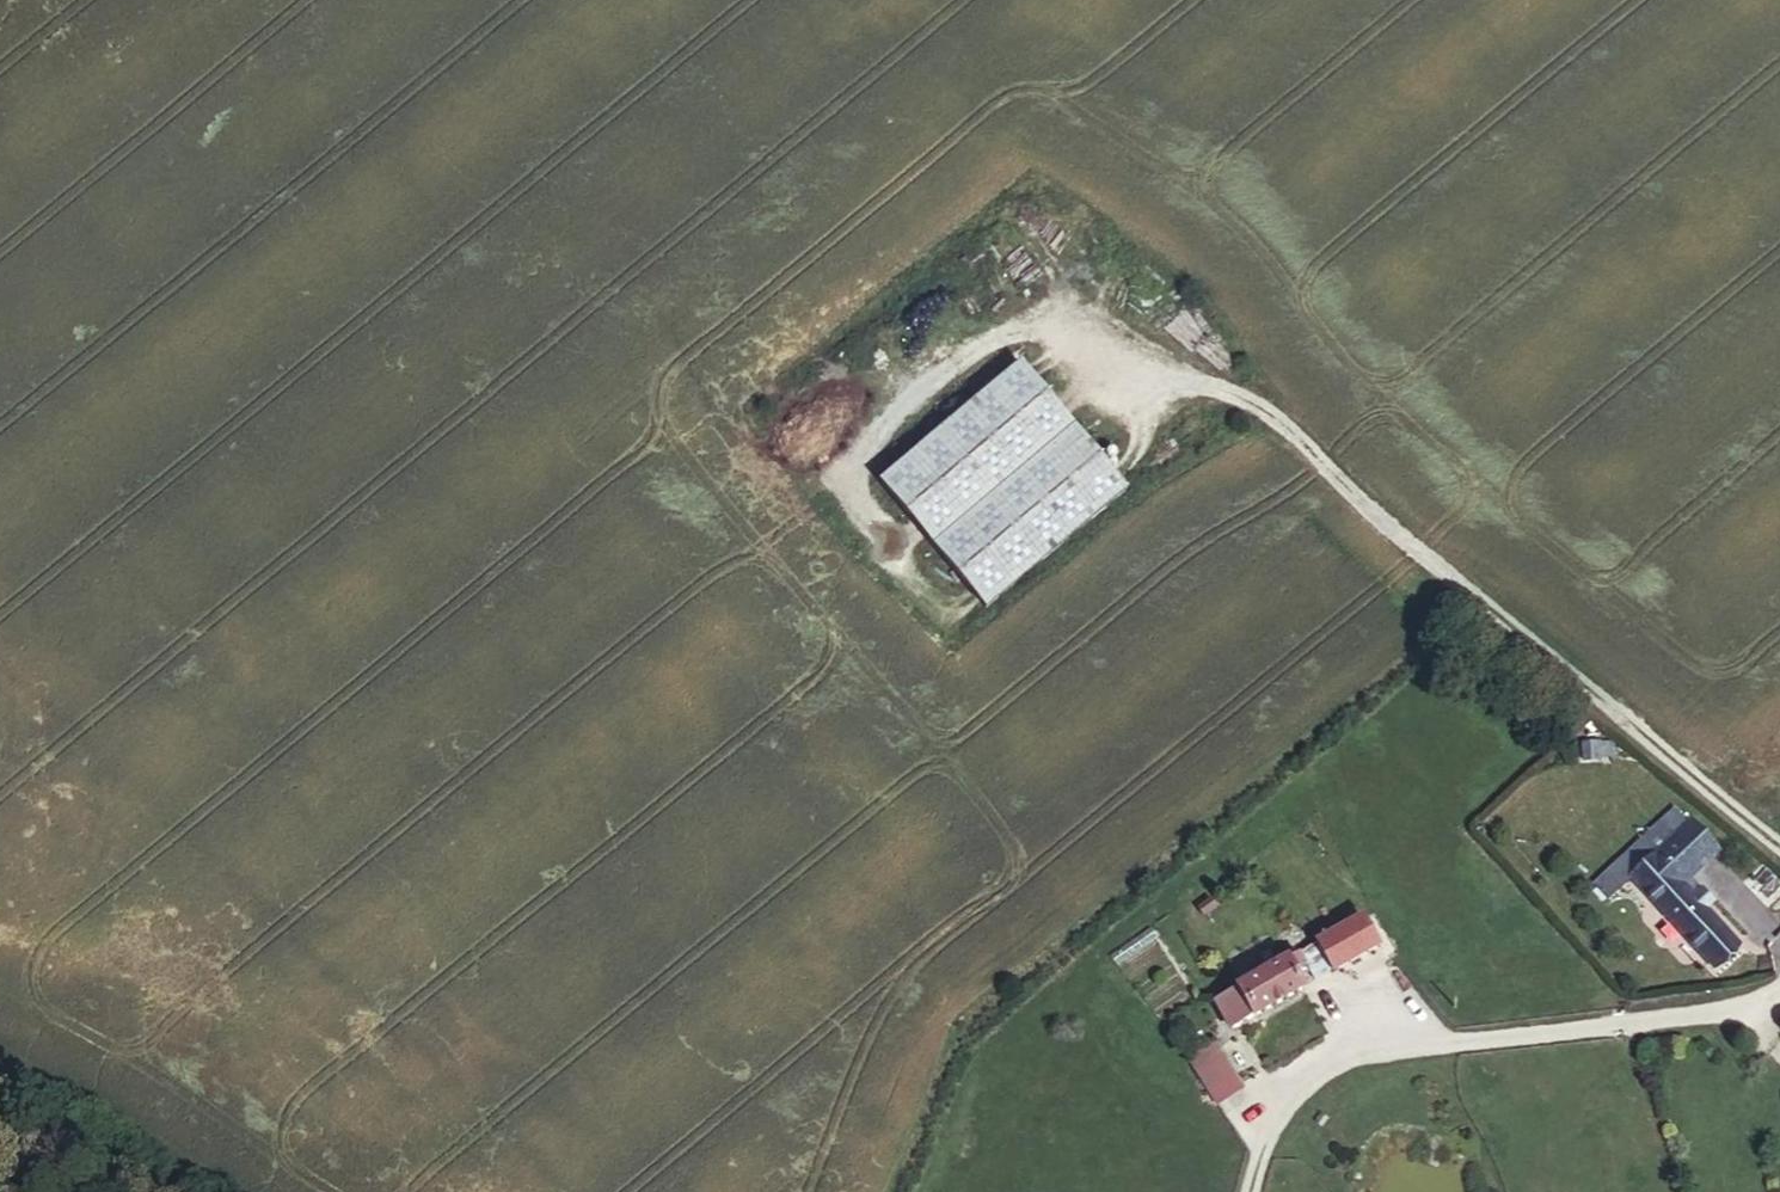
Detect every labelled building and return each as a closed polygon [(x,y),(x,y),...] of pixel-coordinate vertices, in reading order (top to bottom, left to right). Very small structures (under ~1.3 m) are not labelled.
[(863,514),(966,639),(1104,525),(1002,401),(863,514)] [(1657,969),(1687,942),(1642,892),(1611,920),(1657,969)] [(1723,983),(1687,942),(1657,969),(1695,1009),(1723,983)] [(1363,987),(1346,955),(1287,989),(1305,1020),(1363,987)] [(1214,1069),(1288,1030),(1277,1006),(1284,1004),(1278,994),(1197,1038),(1214,1069)]
